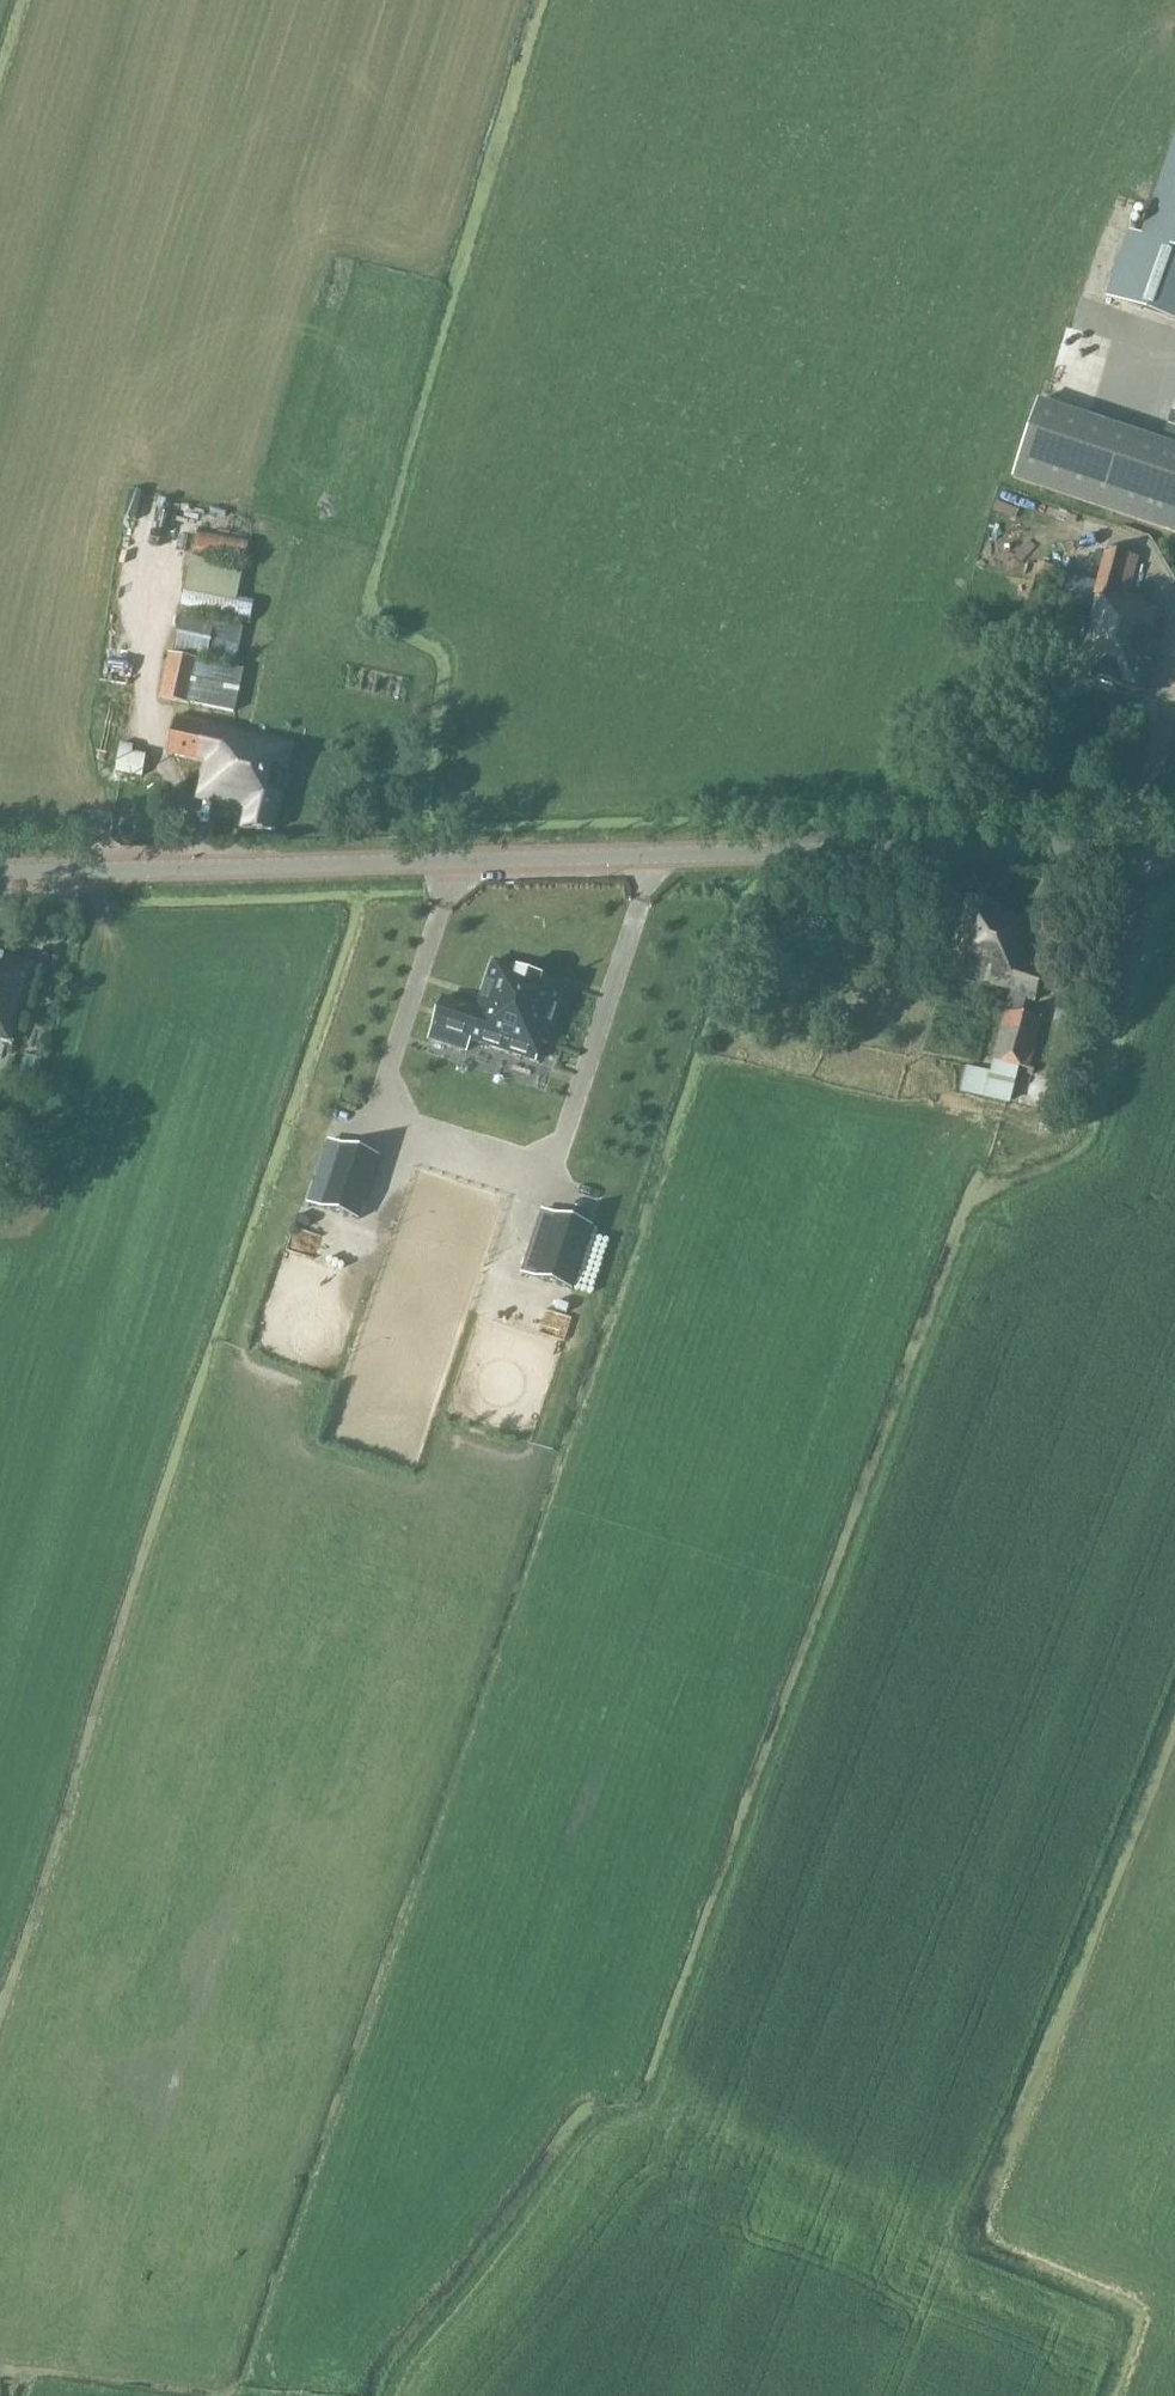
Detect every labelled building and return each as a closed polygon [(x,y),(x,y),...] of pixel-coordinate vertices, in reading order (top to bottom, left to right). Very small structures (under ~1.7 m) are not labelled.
[(1174,321),(1174,144),(1143,236),(1130,232),(1107,297),(1174,321)] [(1013,478),(1174,532),(1174,448),(1039,402),(1013,478)] [(1003,492),(988,537),(1070,565),(1085,519),(1003,492)] [(160,527),(153,553),(167,557),(174,531),(160,527)] [(195,554),(247,563),(250,541),(199,532),(195,554)] [(1069,672),(1069,674),(1143,694),(1152,662),(1148,660),(1159,609),(1128,600),(1138,557),(1105,549),(1084,635),(1079,633),(1069,672)] [(185,607),(253,620),(257,600),(240,597),(246,567),(194,557),(185,607)] [(1039,564),(1036,574),(1050,578),(1052,568),(1039,564)] [(182,615),(174,655),(199,660),(198,661),(207,663),(215,622),(182,615)] [(215,622),(207,663),(236,669),(244,627),(215,622)] [(169,654),(160,698),(190,704),(198,661),(199,660),(174,655),(169,654)] [(198,661),(190,704),(235,713),(244,670),(236,669),(207,663),(198,661)] [(178,716),(169,754),(204,762),(195,798),(246,809),(241,829),(276,831),(296,743),(249,732),(178,716)] [(993,1061),(991,1072),(968,1066),(962,1091),(1010,1103),(1019,1069),(1028,1070),(1027,1075),(1033,1077),(1035,1070),(1030,1068),(1042,1019),(1021,1013),(1025,1001),(1035,1003),(1045,965),(1031,960),(1041,931),(1022,924),(1023,919),(1001,912),(1002,909),(969,898),(944,974),(1009,995),(992,1061),(993,1061)] [(35,965),(0,956),(0,1041),(14,1044),(35,965)] [(567,986),(493,962),(478,1010),(443,999),(430,1040),(467,1052),(470,1040),(537,1062),(543,1045),(548,1046),(567,986)] [(380,1157),(344,1145),(330,1186),(316,1181),(309,1204),(359,1220),(380,1157)] [(593,1227),(557,1215),(541,1264),(527,1259),(522,1273),(572,1290),(593,1227)] [(294,1227),(292,1247),(312,1249),(314,1228),(294,1227)] [(541,1306),(537,1326),(562,1332),(567,1312),(541,1306)]
